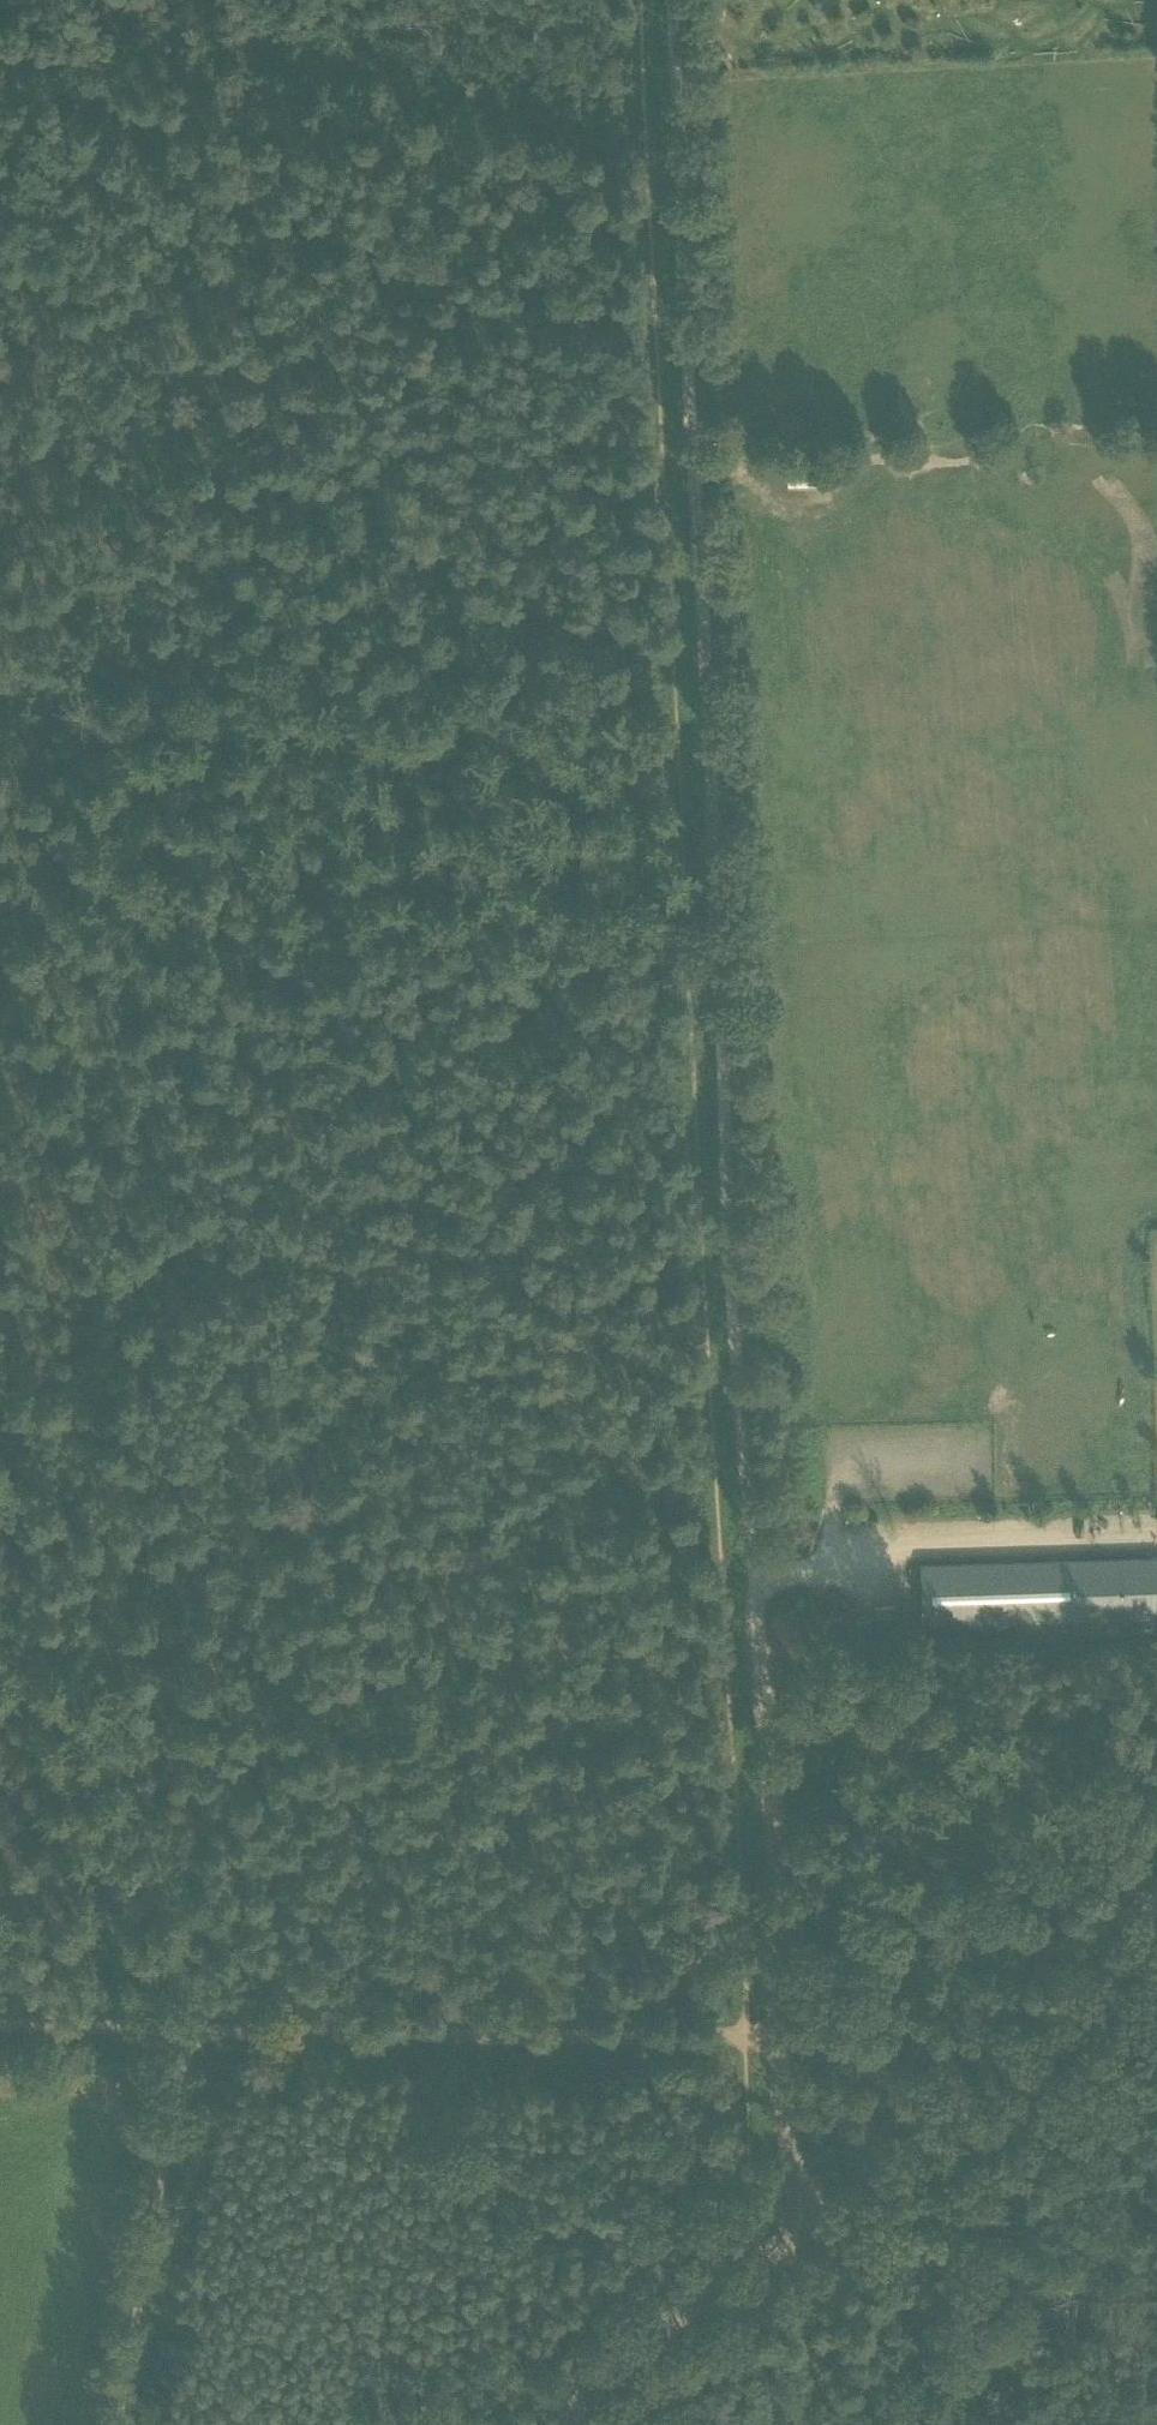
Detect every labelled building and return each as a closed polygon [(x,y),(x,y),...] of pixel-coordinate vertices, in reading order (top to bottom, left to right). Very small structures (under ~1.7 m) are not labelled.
[(1065,1561),(1067,1645),(1146,1643),(1146,1633),(1156,1633),(1156,1558),(1065,1561)] [(1065,1561),(997,1563),(921,1565),(923,1623),(1014,1620),(1015,1646),(1067,1645),(1065,1561)]
